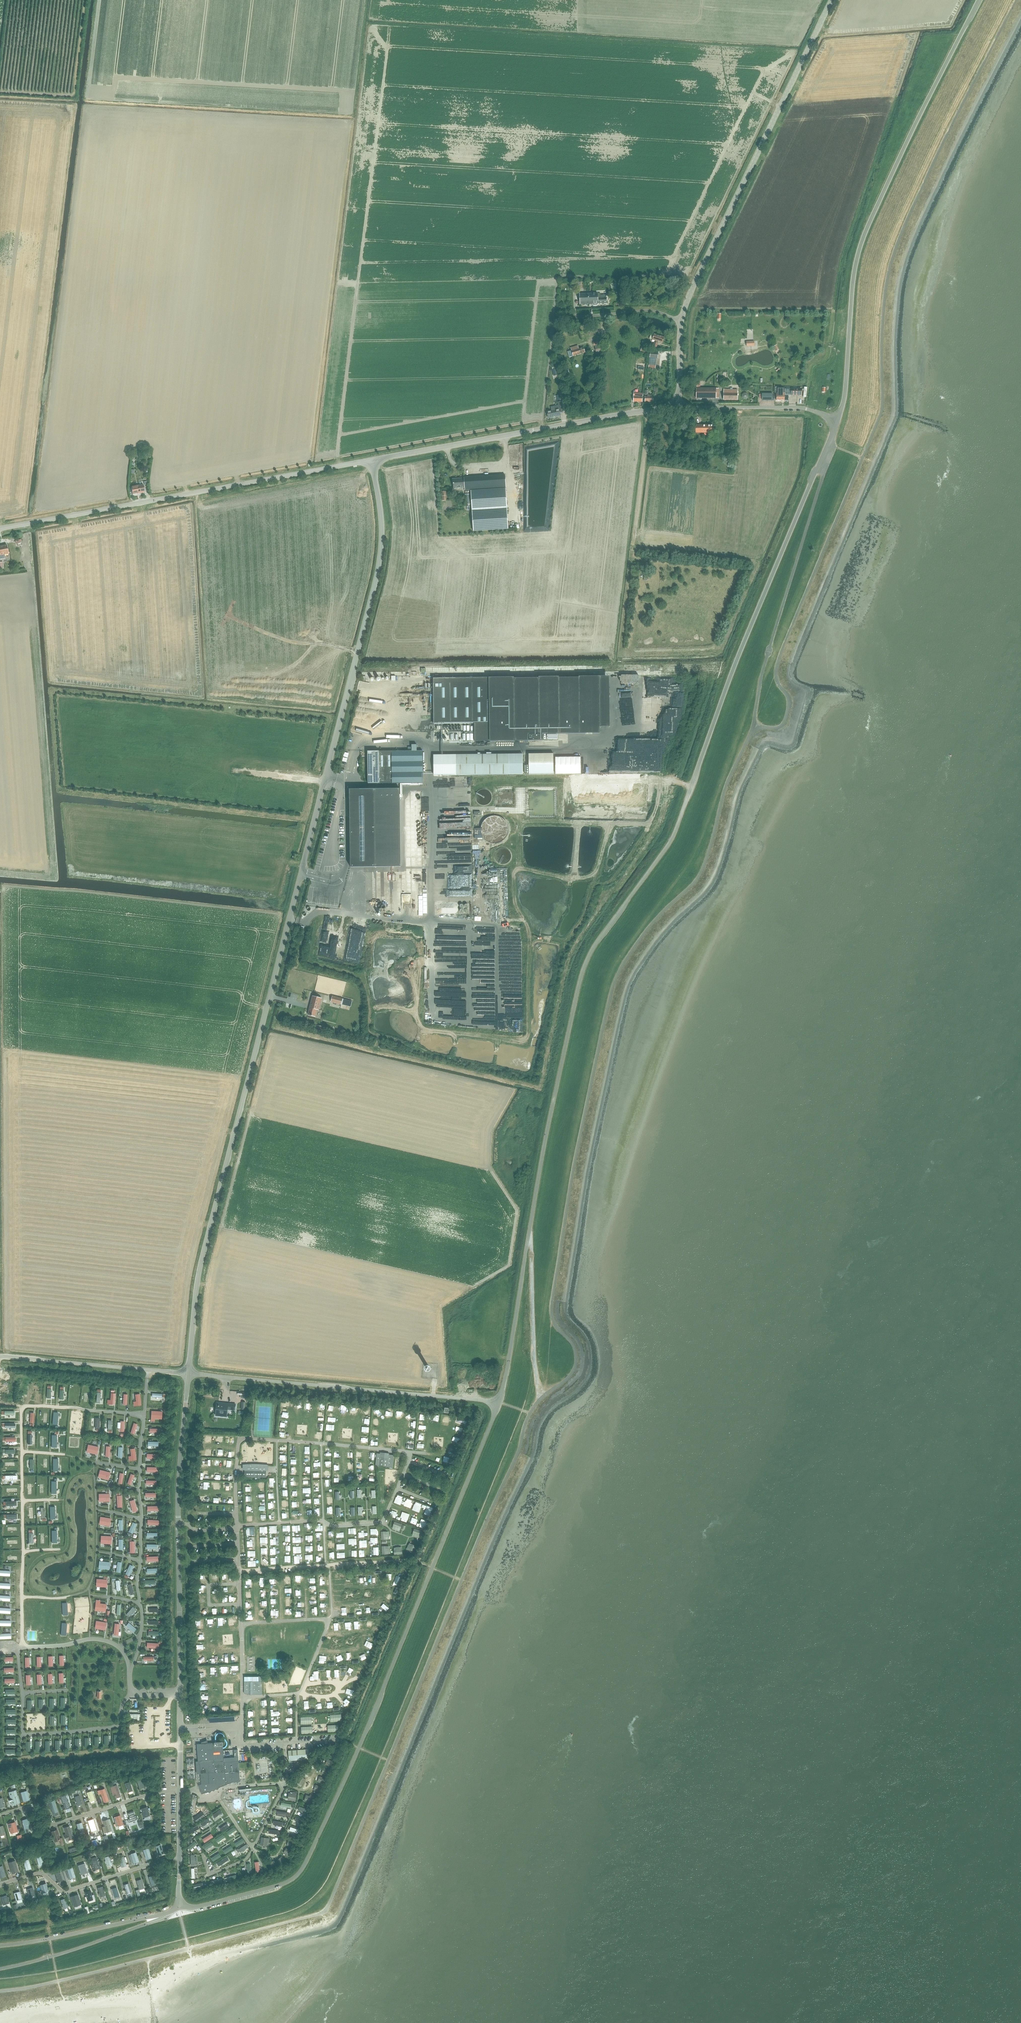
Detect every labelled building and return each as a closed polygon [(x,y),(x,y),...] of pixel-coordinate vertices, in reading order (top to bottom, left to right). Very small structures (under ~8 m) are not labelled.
[(600,293),(579,294),(580,304),(593,304),(593,305),(598,305),(598,304),(606,304),(606,295),(600,295),(600,293)] [(658,343),(658,341),(663,343),(665,338),(654,334),(652,340),(655,341),(655,342),(654,342),(653,346),(657,347),(658,343)] [(585,352),(584,347),(579,348),(578,345),(571,348),(571,350),(568,352),(570,357),(585,352)] [(716,398),(716,388),(696,388),(696,398),(716,398)] [(784,389),(775,389),(775,393),(776,393),(776,401),(784,401),(784,395),(791,395),(791,389),(784,389)] [(738,401),(738,394),(738,390),(725,390),(724,400),(729,400),(738,401)] [(634,402),(643,401),(642,393),(634,393),(634,402)] [(560,410),(563,410),(563,408),(560,395),(556,396),(559,409),(549,411),(549,410),(548,410),(548,411),(547,411),(548,417),(561,415),(560,410)] [(714,424),(695,424),(695,433),(708,433),(708,436),(714,436),(714,424)] [(465,490),(471,490),(506,487),(505,475),(464,477),(464,478),(465,488),(465,490)] [(465,488),(464,478),(453,479),(454,489),(465,488)] [(143,485),(132,487),(133,495),(145,492),(143,485)] [(472,511),(507,508),(506,487),(471,490),(472,511)] [(473,531),(508,529),(507,509),(472,511),(473,531)] [(0,546),(0,559),(4,558),(4,555),(9,554),(7,545),(2,546),(0,546)] [(659,688),(660,681),(660,674),(651,673),(651,687),(655,687),(655,688),(659,688)] [(489,678),(433,678),(434,724),(474,724),(474,736),(489,736),(490,741),(543,740),(543,734),(560,734),(600,733),(600,727),(599,676),(579,677),(579,678),(559,678),(559,677),(539,677),(539,678),(514,678),(514,677),(489,678)] [(633,694),(647,694),(648,677),(622,677),(622,682),(625,682),(633,682),(633,687),(634,687),(633,694)] [(601,678),(601,686),(614,686),(614,678),(601,678)] [(423,751),(368,751),(368,784),(423,783),(423,751)] [(523,774),(523,754),(434,755),(434,775),(509,774),(523,774)] [(524,773),(529,773),(529,774),(554,774),(554,754),(529,754),(529,765),(524,765),(524,773)] [(400,789),(349,789),(350,867),(401,866),(400,789)] [(491,799),(492,797),(491,795),(491,794),(490,793),(489,792),(488,791),(487,790),(485,789),(484,789),(482,789),(481,790),(479,790),(478,791),(477,792),(476,794),(476,796),(476,797),(476,799),(476,800),(477,802),(478,803),(479,804),(481,804),(482,805),(484,805),(485,805),(486,804),(488,804),(489,803),(490,802),(491,800),(491,799)] [(508,832),(508,830),(508,827),(508,825),(506,823),(505,821),(503,819),(501,818),(498,817),(496,817),(493,817),(491,817),(488,818),(486,820),(484,822),(483,824),(482,827),(482,830),(482,832),(483,835),(484,837),(485,839),(487,840),(490,842),(492,843),(495,843),(497,843),(500,842),(502,841),(505,839),(506,838),(507,835),(508,832)] [(320,842),(320,851),(330,852),(330,849),(338,849),(338,846),(336,846),(336,842),(320,842)] [(511,858),(511,856),(511,854),(511,853),(510,852),(509,850),(508,849),(506,848),(504,848),(502,848),(500,848),(499,849),(498,850),(496,851),(496,853),(495,854),(495,856),(495,857),(496,859),(496,860),(497,861),(498,862),(500,863),(501,864),(503,864),(504,864),(506,863),(507,862),(509,861),(510,860),(510,859),(511,858)] [(314,869),(330,870),(330,861),(315,860),(314,869)] [(330,887),(330,896),(338,896),(339,887),(330,887)] [(482,950),(473,951),(474,955),(477,955),(477,960),(484,960),(484,959),(492,958),(492,950),(493,950),(492,946),(482,946),(482,950)] [(446,984),(446,986),(465,986),(465,960),(465,954),(447,954),(447,962),(443,962),(443,967),(449,967),(449,963),(450,963),(450,973),(439,973),(439,981),(449,980),(449,984),(446,984)] [(483,997),(485,997),(486,991),(476,990),(475,997),(477,997),(476,1003),(485,1004),(485,1000),(482,1000),(483,997)] [(318,1007),(319,1008),(322,996),(313,994),(309,1013),(316,1014),(318,1007)] [(341,1004),(342,998),(333,996),(331,1002),(341,1004)] [(115,1404),(116,1393),(111,1392),(110,1399),(107,1399),(107,1404),(115,1404)] [(142,1405),(140,1393),(135,1394),(136,1401),(134,1401),(134,1406),(142,1405)] [(235,1410),(235,1404),(217,1402),(216,1412),(218,1413),(218,1416),(223,1416),(223,1413),(228,1413),(228,1410),(235,1410)] [(162,1419),(162,1411),(151,1410),(151,1420),(155,1421),(155,1418),(162,1419)] [(97,1454),(98,1446),(88,1444),(86,1452),(97,1454)] [(137,1459),(135,1448),(130,1448),(131,1456),(128,1456),(129,1461),(137,1459)] [(377,1453),(376,1465),(393,1467),(394,1455),(390,1455),(390,1453),(381,1452),(381,1454),(377,1453)] [(245,1470),(245,1477),(266,1477),(266,1470),(268,1470),(269,1465),(243,1465),(243,1470),(245,1470)] [(109,1479),(111,1472),(100,1469),(98,1477),(109,1479)] [(110,1526),(111,1518),(100,1516),(99,1524),(110,1526)] [(137,1524),(133,1522),(128,1532),(133,1533),(137,1524)] [(111,1544),(112,1536),(101,1536),(101,1543),(111,1544)] [(408,1551),(415,1553),(418,1541),(411,1539),(408,1551)] [(109,1569),(110,1562),(99,1561),(98,1568),(109,1569)] [(134,1566),(130,1564),(125,1574),(129,1576),(134,1566)] [(107,1587),(107,1579),(97,1579),(96,1587),(107,1587)] [(100,1600),(96,1599),(94,1610),(106,1612),(106,1604),(100,1603),(100,1600)] [(136,1609),(133,1607),(126,1614),(130,1617),(136,1609)] [(105,1630),(107,1622),(96,1621),(95,1628),(105,1630)] [(137,1629),(129,1623),(126,1626),(134,1633),(137,1629)] [(277,1657),(268,1656),(267,1665),(273,1666),(274,1662),(277,1662),(277,1657)] [(259,1676),(244,1676),(244,1693),(259,1693),(259,1676)] [(215,1743),(197,1744),(198,1761),(199,1761),(199,1764),(198,1764),(197,1764),(197,1774),(201,1773),(201,1779),(202,1779),(202,1787),(199,1788),(202,1794),(208,1792),(210,1792),(212,1790),(214,1790),(215,1789),(218,1789),(219,1787),(222,1786),(222,1782),(226,1782),(234,1782),(234,1779),(240,1779),(239,1761),(224,1762),(223,1741),(214,1742),(215,1743)] [(309,1749),(289,1751),(290,1761),(310,1759),(309,1749)] [(142,1777),(136,1779),(140,1789),(145,1787),(142,1777)] [(113,1795),(115,1795),(116,1798),(120,1797),(117,1785),(111,1787),(113,1795)] [(91,1789),(86,1791),(89,1798),(89,1800),(90,1801),(95,1800),(94,1797),(91,1789)] [(101,1794),(104,1802),(109,1800),(105,1789),(98,1791),(99,1794),(101,1794)] [(294,1798),(295,1791),(287,1790),(286,1797),(294,1798)] [(17,1803),(15,1796),(17,1796),(16,1791),(9,1793),(11,1798),(9,1799),(10,1802),(12,1801),(12,1805),(17,1803)] [(29,1800),(27,1791),(21,1793),(24,1801),(29,1800)] [(61,1797),(65,1810),(70,1808),(66,1796),(61,1797)] [(49,1802),(53,1814),(57,1812),(54,1801),(49,1802)] [(141,1809),(144,1817),(145,1817),(150,1816),(147,1807),(141,1809)] [(128,1813),(130,1819),(128,1820),(129,1822),(136,1820),(136,1819),(137,1819),(138,1818),(137,1817),(136,1816),(135,1817),(134,1811),(128,1813)] [(202,1812),(194,1817),(198,1823),(206,1817),(202,1812)] [(123,1824),(120,1816),(114,1818),(116,1826),(118,1826),(123,1824)] [(31,1828),(29,1822),(30,1821),(29,1821),(29,1819),(21,1821),(25,1833),(28,1833),(27,1829),(31,1828)] [(91,1832),(97,1830),(93,1819),(88,1821),(91,1832)] [(111,1831),(108,1820),(103,1821),(105,1827),(103,1827),(105,1833),(111,1831)] [(18,1831),(15,1822),(8,1824),(11,1833),(18,1831)] [(232,1825),(224,1829),(227,1835),(235,1831),(232,1825)] [(289,1825),(288,1828),(292,1829),(291,1834),(294,1835),(295,1831),(297,1832),(298,1827),(289,1825)] [(70,1826),(64,1828),(67,1834),(65,1835),(66,1840),(68,1840),(73,1838),(70,1826)] [(267,1828),(267,1832),(271,1832),(271,1838),(277,1838),(277,1833),(280,1833),(280,1828),(267,1828)] [(55,1841),(60,1840),(62,1845),(64,1845),(62,1838),(60,1839),(57,1830),(52,1832),(55,1841)] [(209,1831),(201,1837),(203,1840),(212,1834),(209,1831)] [(213,1836),(216,1842),(224,1837),(221,1832),(213,1836)] [(235,1845),(243,1839),(240,1836),(233,1841),(235,1845)] [(193,1839),(187,1844),(189,1847),(196,1842),(193,1839)] [(209,1840),(203,1844),(206,1849),(212,1844),(209,1840)] [(221,1848),(224,1852),(231,1846),(228,1843),(221,1848)] [(132,1864),(139,1861),(136,1853),(129,1855),(132,1864)] [(217,1864),(228,1857),(225,1854),(215,1861),(217,1864)] [(37,1857),(39,1866),(46,1864),(43,1855),(38,1857),(37,1857)] [(90,1862),(93,1871),(97,1870),(100,1869),(97,1860),(96,1857),(91,1858),(92,1861),(90,1862)] [(12,1874),(19,1872),(15,1861),(9,1862),(12,1874)] [(85,1863),(78,1865),(81,1875),(88,1873),(85,1863)] [(72,1867),(65,1870),(68,1879),(75,1877),(72,1867)] [(155,1881),(154,1875),(149,1877),(152,1888),(157,1886),(156,1882),(155,1881)] [(145,1890),(141,1879),(136,1881),(140,1892),(145,1890)] [(43,1893),(44,1895),(48,1894),(48,1891),(46,1883),(40,1885),(43,1893)] [(32,1888),(27,1889),(29,1897),(35,1895),(32,1888)] [(90,1890),(85,1892),(87,1896),(85,1897),(86,1901),(88,1901),(95,1899),(94,1894),(92,1895),(90,1890)] [(22,1899),(20,1891),(14,1893),(16,1901),(17,1901),(18,1903),(22,1902),(22,1899)] [(71,1897),(74,1907),(81,1904),(78,1894),(71,1897)] [(6,1895),(1,1897),(3,1905),(9,1903),(6,1895)]
